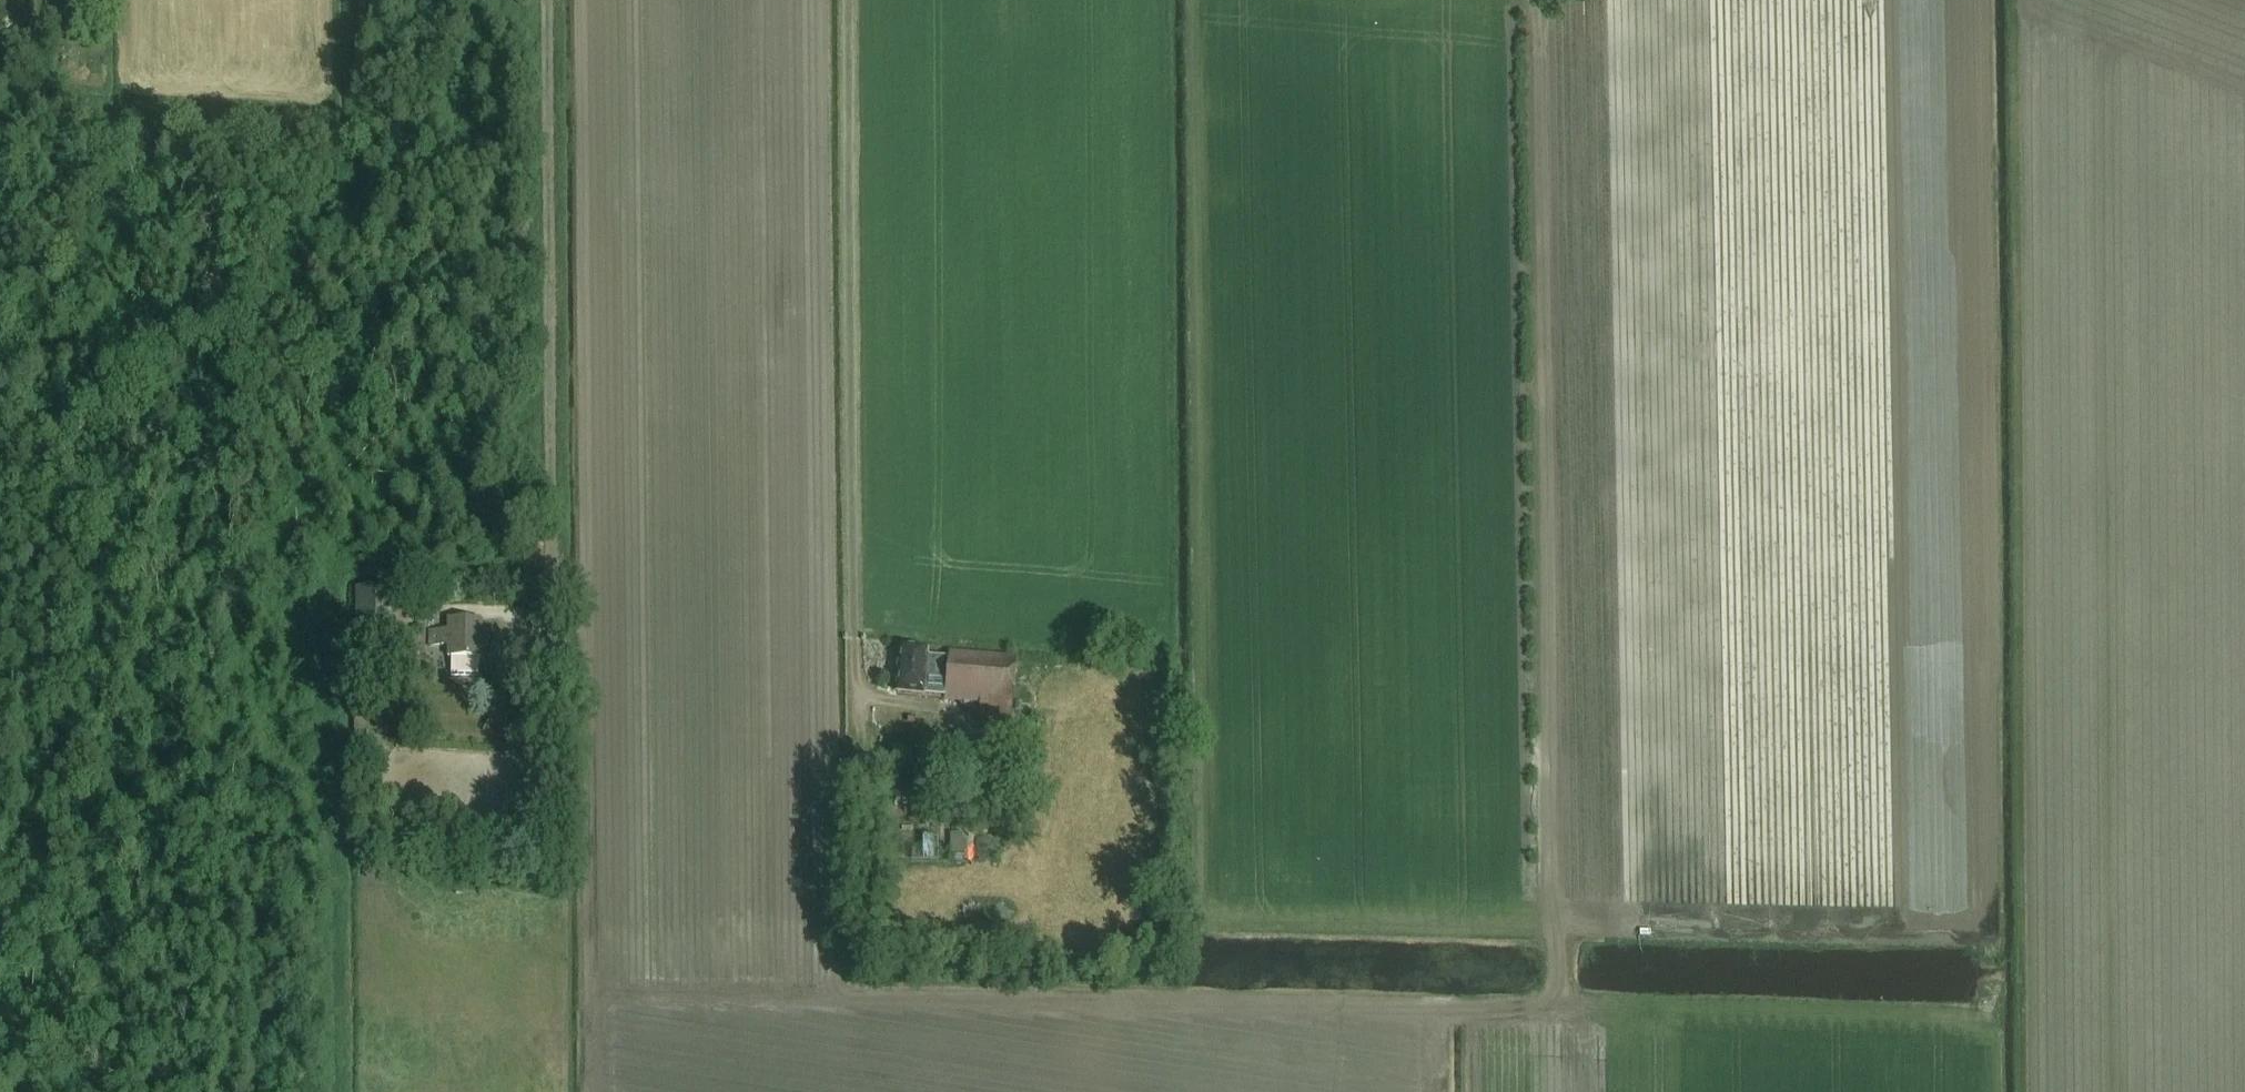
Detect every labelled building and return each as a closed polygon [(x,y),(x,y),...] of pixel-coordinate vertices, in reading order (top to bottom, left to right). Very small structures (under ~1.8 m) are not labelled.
[(355,590),(356,664),(394,664),(393,590),(355,590)] [(482,632),(482,622),(448,622),(448,631),(429,631),(429,647),(449,647),(448,658),(452,658),(452,676),(478,676),(478,658),(481,658),(481,646),(489,646),(489,632),(482,632)] [(901,650),(897,693),(930,696),(1012,703),(1016,661),(951,655),(950,660),(925,658),(926,652),(901,650)] [(1026,722),(1025,733),(1035,734),(1036,723),(1026,722)] [(925,836),(925,858),(939,858),(939,836),(925,836)]
